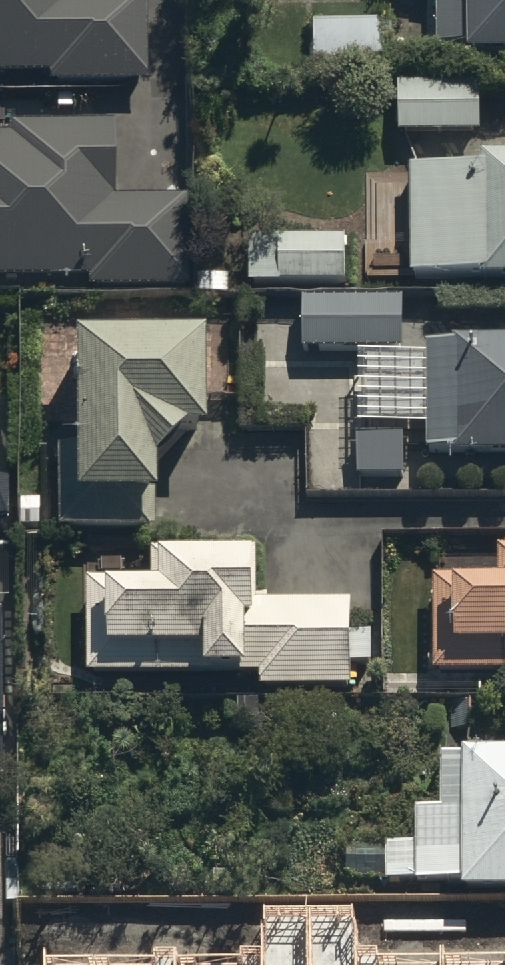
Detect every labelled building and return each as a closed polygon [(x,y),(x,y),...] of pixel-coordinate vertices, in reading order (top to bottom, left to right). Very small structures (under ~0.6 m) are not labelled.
[(47,87),(47,98),(145,97),(144,8),(77,8),(77,0),(0,0),(0,88),(47,87)] [(439,57),(471,57),(471,73),(504,73),(504,0),(439,0),(439,57)] [(394,34),(316,33),(314,83),(385,85),(386,53),(393,54),(394,34)] [(400,109),(401,147),(482,145),(481,108),(400,109)] [(85,291),(85,298),(194,299),(194,211),(114,210),(115,137),(9,136),(8,145),(0,145),(0,291),(85,291)] [(411,174),(409,292),(504,294),(504,176),(411,174)] [(347,294),(346,251),(278,253),(278,264),(247,265),(248,297),(347,294)] [(406,312),(303,308),(301,358),(405,361),(406,312)] [(202,361),(73,361),(74,463),(55,463),(56,543),(154,542),(154,487),(155,486),(156,485),(157,484),(158,484),(159,483),(160,482),(161,482),(162,481),(163,480),(163,479),(164,479),(165,478),(166,477),(167,476),(168,475),(169,474),(169,473),(170,473),(171,472),(172,471),(173,470),(174,469),(174,468),(175,467),(176,466),(177,465),(177,464),(178,463),(179,462),(179,461),(180,460),(181,459),(181,458),(182,457),(183,456),(202,456),(202,361)] [(428,361),(429,466),(460,465),(460,470),(504,470),(504,361),(428,361)] [(9,514),(9,474),(0,474),(0,514),(9,514)] [(9,765),(5,553),(0,553),(0,765),(9,765)] [(437,590),(438,684),(504,683),(504,560),(500,560),(500,589),(437,590)] [(157,592),(89,594),(90,687),(208,686),(209,698),(352,697),(352,671),(374,671),(374,637),(354,637),(354,611),(259,613),(259,563),(156,564),(157,592)] [(450,867),(463,866),(464,881),(504,881),(504,742),(463,742),(464,836),(451,837),(451,830),(383,831),(383,850),(382,873),(450,873),(450,867)] [(262,904),(262,955),(44,957),(45,964),(504,964),(504,947),(355,948),(355,903),(262,904)]
